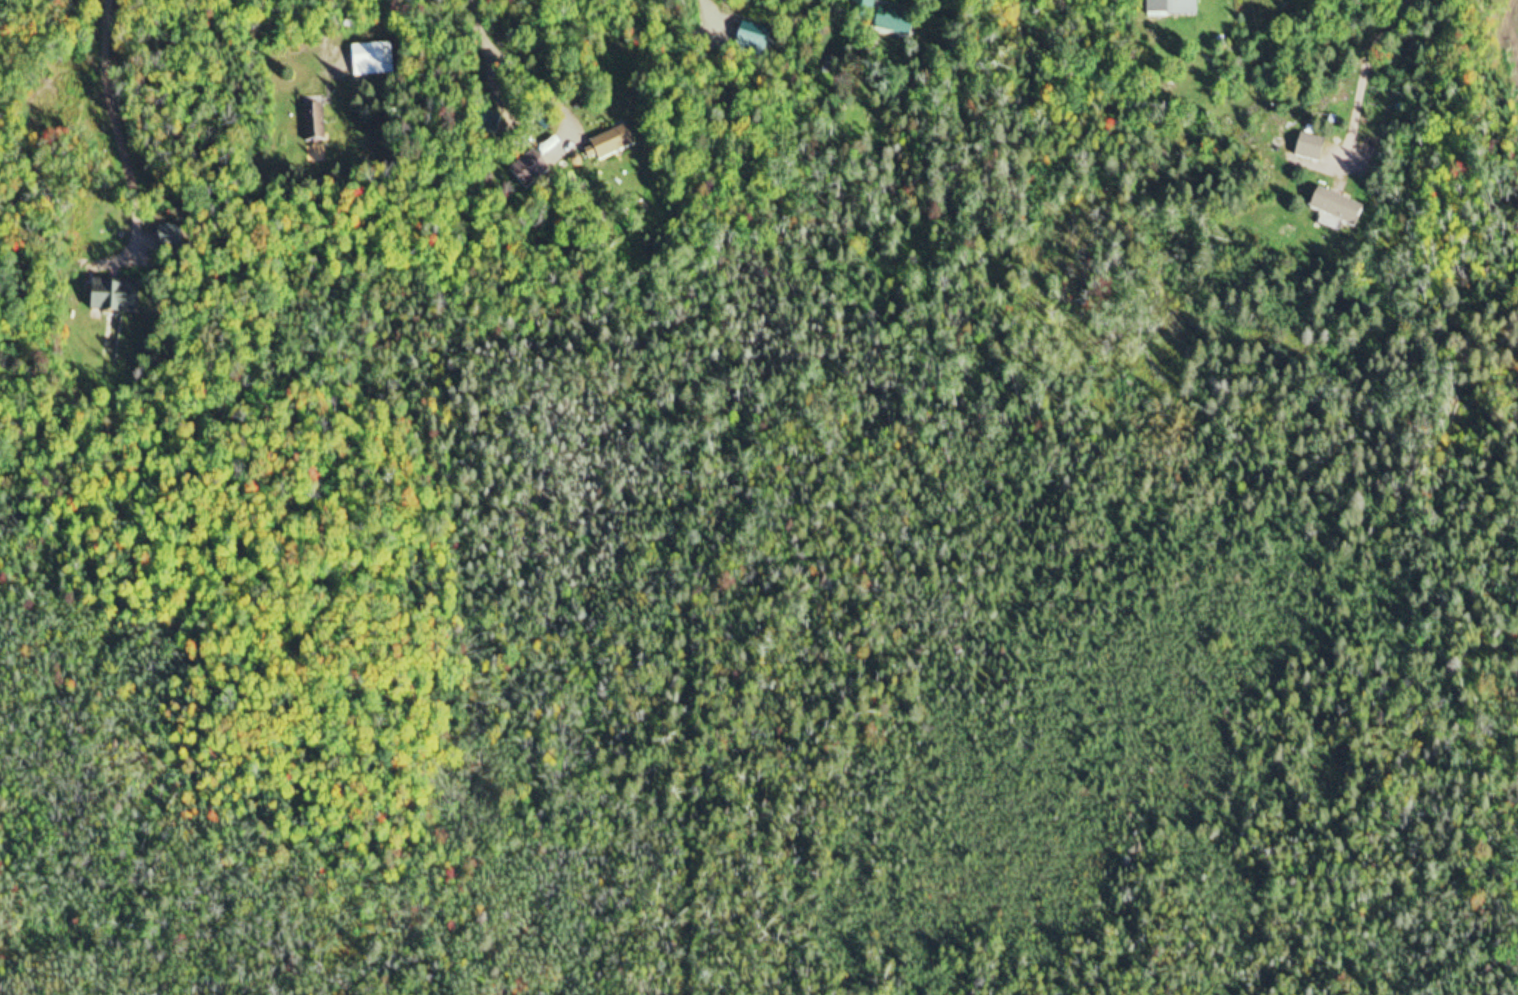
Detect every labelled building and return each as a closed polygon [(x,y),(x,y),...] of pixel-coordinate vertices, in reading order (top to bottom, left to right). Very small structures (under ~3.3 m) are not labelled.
[(1134,18),(1191,18),(1191,0),(1134,0),(1134,18)] [(865,24),(864,2),(844,3),(845,25),(865,24)] [(901,39),(904,12),(873,8),(870,35),(901,39)] [(387,79),(387,47),(344,47),(344,78),(387,79)] [(300,109),(301,146),(318,145),(317,108),(300,109)] [(572,148),(578,163),(585,160),(587,164),(626,148),(619,129),(572,148)] [(1285,158),(1314,165),(1320,142),(1291,134),(1285,158)] [(510,194),(539,176),(525,154),(497,171),(510,194)] [(1355,211),(1309,189),(1299,210),(1345,232),(1355,211)]
